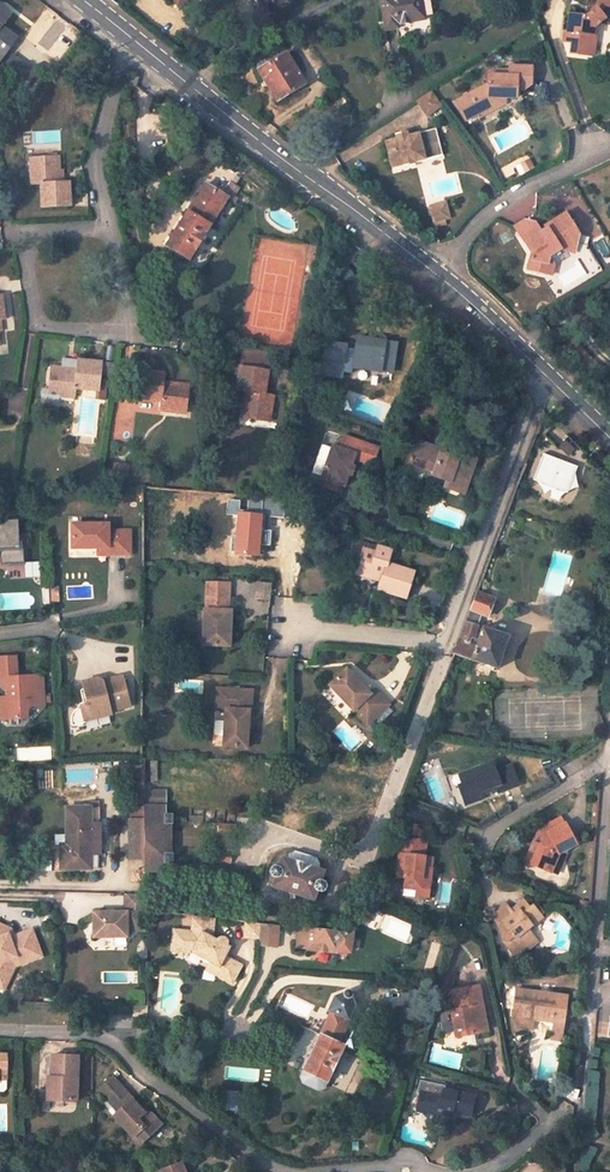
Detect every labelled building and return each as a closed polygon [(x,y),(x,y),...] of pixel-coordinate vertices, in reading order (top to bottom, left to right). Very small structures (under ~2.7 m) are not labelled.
[(423,19),(423,16),(420,0),(380,0),(386,30),(397,27),(397,24),(423,19)] [(430,0),(420,0),(423,16),(432,15),(430,0)] [(585,17),(569,15),(566,33),(572,33),(571,41),(570,51),(594,54),(596,33),(594,33),(594,26),(607,17),(609,18),(609,0),(597,0),(596,8),(585,17)] [(0,7),(0,57),(16,37),(1,25),(10,14),(0,7)] [(211,25),(221,18),(211,7),(202,12),(211,25)] [(562,39),(571,41),(572,33),(566,33),(563,32),(562,39)] [(277,100),(305,83),(286,53),(281,56),(269,64),(267,60),(266,59),(257,65),(260,69),(259,69),(277,100)] [(281,56),(280,53),(267,60),(269,64),(281,56)] [(21,89),(35,72),(12,55),(0,70),(0,73),(21,89)] [(523,85),(531,86),(531,67),(510,66),(510,70),(509,76),(498,76),(489,75),(489,84),(489,88),(482,87),(468,95),(478,113),(493,104),(493,96),(506,97),(516,97),(517,89),(517,84),(523,85)] [(104,72),(95,69),(91,77),(95,79),(94,83),(100,86),(104,72)] [(7,84),(0,93),(0,105),(1,106),(15,90),(7,84)] [(415,101),(426,115),(442,104),(432,91),(415,101)] [(481,117),(506,103),(506,97),(493,96),(493,104),(478,113),(481,117)] [(406,136),(395,139),(383,142),(390,168),(401,165),(402,170),(415,166),(414,162),(441,154),(434,129),(406,136)] [(69,182),(61,182),(59,158),(36,159),(36,169),(32,169),(33,183),(42,183),(44,206),(71,205),(69,182)] [(188,260),(227,198),(205,184),(167,245),(188,260)] [(427,222),(442,219),(438,203),(432,205),(434,214),(425,216),(427,222)] [(432,205),(423,207),(425,216),(434,214),(432,205)] [(576,243),(579,234),(566,213),(545,226),(547,229),(541,233),(536,236),(531,227),(520,233),(532,253),(528,269),(545,273),(549,256),(559,250),(565,251),(576,243)] [(531,227),(526,220),(515,226),(520,233),(531,227)] [(541,233),(536,223),(526,220),(531,227),(536,236),(541,233)] [(565,251),(574,254),(576,243),(565,251)] [(545,273),(552,275),(555,263),(549,256),(545,273)] [(397,366),(395,348),(375,350),(375,345),(351,348),(353,364),(329,366),(330,386),(368,382),(367,369),(373,368),(397,366)] [(351,348),(346,348),(347,359),(328,361),(329,366),(353,364),(351,348)] [(270,352),(247,349),(244,367),(242,367),(238,389),(246,392),(243,416),(265,419),(267,409),(272,410),(274,396),(264,394),(269,371),(267,371),(270,352)] [(100,373),(102,362),(78,359),(78,362),(63,361),(62,369),(51,368),(49,391),(43,390),(41,403),(59,405),(60,395),(74,396),(76,387),(96,390),(105,391),(107,380),(99,380),(100,373)] [(187,408),(189,384),(163,381),(164,373),(142,371),(138,399),(161,401),(160,410),(176,411),(177,407),(187,408)] [(96,390),(96,398),(104,399),(105,391),(96,390)] [(427,422),(445,400),(442,398),(440,401),(434,396),(432,398),(428,395),(415,411),(427,422)] [(332,447),(320,481),(325,483),(336,487),(342,489),(347,477),(350,467),(352,461),(372,468),(379,448),(343,436),(338,449),(332,447)] [(464,494),(475,460),(460,455),(459,460),(438,453),(440,450),(415,442),(408,463),(433,472),(432,476),(446,480),(444,488),(464,494)] [(578,466),(543,453),(533,479),(568,492),(578,466)] [(322,490),(334,494),(336,487),(325,483),(322,490)] [(272,533),(273,526),(248,523),(248,515),(216,512),(214,536),(223,537),(240,539),(239,545),(238,550),(271,553),(272,533)] [(4,520),(5,524),(0,524),(0,552),(1,563),(25,562),(24,548),(20,548),(19,519),(4,520)] [(108,524),(72,524),(72,548),(98,548),(108,548),(108,554),(130,555),(130,531),(108,531),(108,524)] [(271,553),(287,554),(288,539),(278,538),(279,534),(272,533),(271,553)] [(404,598),(413,572),(386,563),(390,551),(353,538),(347,557),(356,560),(354,568),(381,578),(380,582),(377,589),(404,598)] [(27,562),(28,576),(41,575),(41,561),(27,562)] [(354,568),(352,573),(380,582),(381,578),(354,568)] [(232,646),(233,610),(229,610),(229,582),(211,582),(211,610),(205,610),(205,646),(232,646)] [(270,586),(257,585),(255,602),(269,603),(270,586)] [(51,602),(50,589),(50,586),(40,587),(41,605),(51,605),(51,602)] [(59,601),(59,588),(50,589),(51,602),(59,601)] [(496,668),(507,637),(481,628),(480,630),(477,629),(479,625),(477,624),(481,614),(488,616),(493,599),(476,593),(454,653),(496,668)] [(9,699),(0,699),(2,721),(26,719),(25,711),(30,705),(45,704),(42,674),(17,675),(16,656),(0,657),(0,682),(0,686),(5,691),(8,691),(9,699)] [(346,667),(329,684),(367,724),(389,704),(374,688),(370,693),(346,667)] [(109,714),(129,709),(122,679),(102,684),(98,681),(87,684),(83,690),(87,704),(84,709),(78,710),(73,713),(71,717),(70,720),(70,723),(71,728),(84,725),(84,723),(110,717),(109,714)] [(253,689),(223,688),(222,708),(227,708),(225,745),(249,746),(250,709),(252,709),(253,689)] [(518,784),(511,766),(496,772),(492,762),(459,775),(463,785),(459,786),(466,804),(483,798),(481,791),(501,783),(504,790),(518,784)] [(165,806),(164,791),(144,791),(144,806),(165,806)] [(165,806),(144,806),(144,820),(163,819),(163,816),(163,814),(165,814),(165,806)] [(90,868),(89,807),(67,807),(67,844),(67,850),(59,851),(60,868),(90,868)] [(163,819),(144,820),(145,858),(145,871),(165,871),(166,863),(171,863),(171,853),(164,854),(163,823),(171,822),(171,815),(163,816),(163,819)] [(562,817),(538,830),(533,843),(541,846),(545,834),(565,824),(562,817)] [(144,820),(129,821),(129,858),(145,858),(144,820)] [(231,835),(231,825),(219,824),(218,834),(231,835)] [(575,845),(565,824),(545,834),(541,846),(533,843),(525,862),(550,872),(557,854),(566,849),(575,845)] [(402,839),(420,841),(421,826),(403,825),(402,839)] [(423,868),(426,841),(420,841),(402,839),(400,838),(396,877),(404,878),(402,896),(414,898),(415,890),(429,891),(432,869),(423,868)] [(550,872),(557,874),(566,849),(557,854),(550,872)] [(228,862),(229,851),(217,850),(216,861),(228,862)] [(320,864),(317,858),(295,851),(288,854),(287,859),(281,858),(278,868),(275,867),(273,868),(271,872),(272,876),(275,877),(272,886),(314,900),(317,891),(320,892),(323,890),(325,887),(324,884),(323,882),(321,881),(324,871),(319,869),(320,864)] [(414,898),(429,898),(429,891),(415,890),(414,898)] [(145,894),(126,894),(127,912),(94,912),(94,937),(127,937),(127,931),(146,931),(145,894)] [(519,944),(532,933),(528,929),(541,917),(533,907),(530,909),(523,901),(516,905),(519,908),(513,912),(511,910),(505,903),(493,919),(499,925),(503,922),(512,934),(504,942),(514,955),(522,947),(519,944)] [(367,924),(372,911),(365,909),(363,915),(359,916),(357,915),(356,919),(367,924)] [(211,938),(213,918),(192,916),(191,933),(172,931),(170,951),(190,953),(210,964),(219,969),(221,975),(230,980),(234,973),(237,975),(241,967),(225,959),(231,948),(227,947),(227,944),(227,942),(224,940),(222,939),(219,939),(216,940),(211,938)] [(259,940),(260,924),(245,922),(244,938),(259,940)] [(0,924),(0,991),(2,992),(14,966),(41,956),(32,929),(13,936),(14,938),(10,940),(5,926),(0,924)] [(276,947),(278,926),(260,924),(259,940),(258,945),(276,947)] [(340,951),(351,952),(352,934),(298,928),(296,948),(339,953),(340,951)] [(524,949),(536,939),(532,933),(519,944),(522,947),(524,949)] [(219,969),(210,964),(206,972),(231,985),(237,975),(234,973),(230,980),(221,975),(219,969)] [(481,1006),(478,987),(452,991),(456,1011),(452,1012),(457,1037),(484,1031),(480,1015),(477,1012),(476,1007),(481,1006)] [(565,997),(516,989),(514,1005),(512,1019),(518,1027),(530,1029),(532,1019),(552,1022),(550,1036),(560,1037),(565,997)] [(326,1082),(343,1045),(338,1042),(354,1008),(351,996),(352,993),(345,990),(343,993),(334,997),(328,1011),(330,1012),(303,1071),(326,1082)] [(147,1016),(147,1006),(135,1006),(134,1015),(147,1016)] [(77,1101),(78,1057),(52,1055),(51,1077),(55,1077),(55,1099),(77,1101)] [(302,1084),(316,1090),(323,1088),(326,1082),(303,1071),(300,1078),(302,1084)] [(47,1077),(46,1099),(55,1099),(55,1077),(51,1077),(47,1077)] [(434,1114),(442,1121),(453,1112),(470,1115),(475,1097),(445,1090),(446,1086),(421,1080),(418,1093),(422,1094),(418,1111),(433,1115),(434,1114)] [(133,1099),(121,1086),(106,1100),(118,1112),(113,1117),(132,1137),(138,1132),(144,1139),(153,1130),(151,1127),(158,1121),(152,1114),(143,1113),(132,1100),(133,1099)] [(442,1121),(451,1123),(453,1112),(442,1121)] [(153,1130),(161,1123),(158,1121),(151,1127),(153,1130)] [(132,1137),(139,1144),(144,1139),(138,1132),(132,1137)] [(181,1163),(159,1171),(184,1171),(181,1163)] [(566,1164),(555,1163),(554,1171),(565,1171),(566,1164)]
